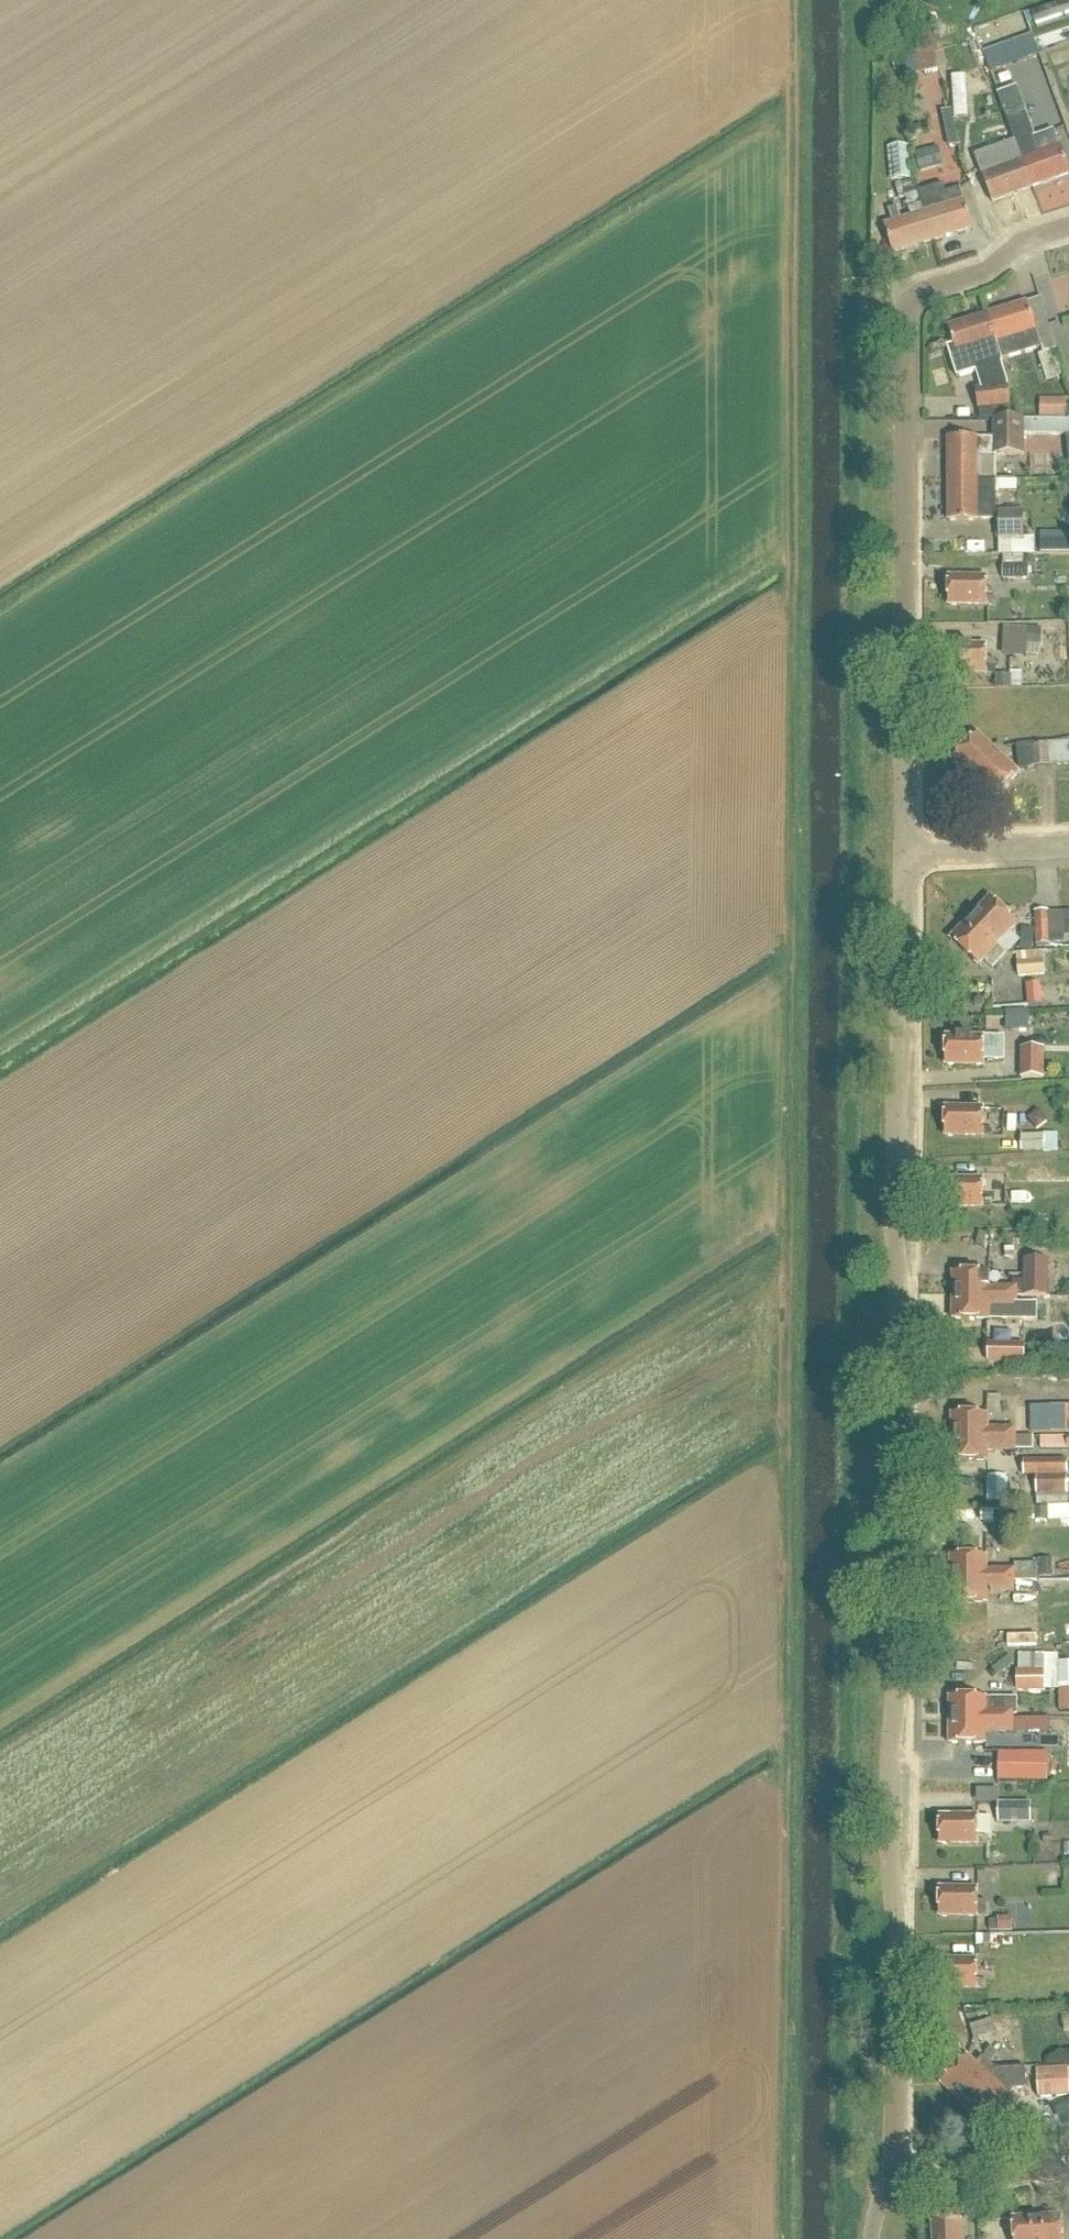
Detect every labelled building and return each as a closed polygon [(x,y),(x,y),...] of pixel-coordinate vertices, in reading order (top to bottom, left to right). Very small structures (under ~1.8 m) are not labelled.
[(1038,23),(1068,18),(1068,5),(1036,11),(1038,23)] [(988,71),(1038,59),(1033,37),(983,49),(988,71)] [(916,54),(921,76),(939,72),(934,50),(916,54)] [(971,119),(968,77),(951,78),(954,120),(971,119)] [(998,96),(1015,144),(1022,163),(1032,190),(1068,176),(1068,171),(1055,132),(1035,138),(1018,88),(998,96)] [(948,148),(959,145),(951,110),(941,112),(948,148)] [(1015,144),(976,158),(992,204),(1032,190),(1022,163),(1015,144)] [(888,150),(891,183),(912,181),(909,148),(888,150)] [(938,150),(917,153),(919,168),(941,165),(938,150)] [(906,199),(918,195),(918,194),(915,182),(902,186),(906,199)] [(918,195),(925,216),(933,243),(973,230),(965,203),(964,203),(960,191),(947,195),(944,186),(918,194),(918,195)] [(933,243),(925,216),(885,228),(894,255),(933,243)] [(1028,305),(988,317),(997,344),(1002,362),(1027,354),(1042,349),(1043,355),(1056,351),(1044,311),(1031,315),(1028,305)] [(988,317),(949,329),(957,356),(997,344),(988,317)] [(1054,352),(1039,357),(1047,382),(1062,378),(1054,352)] [(975,389),(978,412),(1012,408),(1009,385),(975,389)] [(1068,417),(1068,406),(1068,399),(1039,401),(1040,419),(1068,417)] [(996,481),(996,458),(1025,457),(1025,421),(993,421),(993,440),(978,440),(949,440),(949,481),(996,481)] [(1056,451),(1056,436),(1026,437),(1026,452),(1056,451)] [(949,523),(979,523),(979,522),(999,521),(999,541),(1025,541),(1024,512),(997,512),(997,513),(996,513),(996,481),(949,481),(949,523)] [(1041,554),(1068,554),(1068,542),(1041,542),(1041,554)] [(1002,566),(1002,581),(1029,580),(1029,566),(1002,566)] [(949,579),(949,608),(987,608),(997,608),(997,599),(987,599),(987,579),(949,579)] [(1027,630),(1027,646),(1042,647),(1042,630),(1027,630)] [(949,676),(987,676),(996,676),(996,662),(987,662),(987,648),(949,647),(949,676)] [(995,677),(995,691),(1011,691),(1011,677),(995,677)] [(979,736),(952,764),(973,784),(1005,749),(1000,744),(993,750),(979,736)] [(1034,768),(1050,768),(1050,766),(1068,765),(1068,743),(1049,744),(1049,747),(1033,748),(1034,768)] [(1005,761),(1011,755),(1005,749),(973,784),(993,803),(1020,776),(1005,761)] [(991,900),(970,921),(1006,957),(1020,942),(1011,934),(1018,927),(991,900)] [(1035,914),(1037,948),(1052,947),(1049,913),(1035,914)] [(970,921),(951,941),(979,967),(983,962),(993,971),(1006,957),(970,921)] [(1045,955),(1019,957),(1020,979),(1047,977),(1045,955)] [(1043,1008),(1041,986),(1028,987),(1030,1008),(1043,1008)] [(946,1038),(946,1067),(984,1068),(984,1062),(1004,1062),(1004,1039),(946,1038)] [(1044,1081),(1045,1051),(1021,1051),(1021,1081),(1044,1081)] [(946,1138),(984,1139),(984,1138),(993,1138),(993,1130),(984,1130),(984,1110),(946,1110),(946,1138)] [(1032,1118),(1031,1124),(1037,1132),(1048,1124),(1040,1112),(1032,1118)] [(1023,1138),(1023,1156),(1045,1156),(1045,1138),(1023,1138)] [(945,1210),(983,1210),(993,1210),(993,1201),(983,1201),(983,1181),(945,1181),(945,1210)] [(953,1298),(1017,1298),(1017,1297),(1038,1297),(1049,1297),(1050,1261),(1023,1260),(1023,1282),(1013,1282),(1013,1287),(990,1287),(990,1275),(953,1275),(953,1298)] [(1017,1297),(1017,1298),(953,1298),(953,1321),(1038,1322),(1038,1297),(1017,1297)] [(988,1345),(987,1364),(1024,1365),(1025,1345),(988,1345)] [(1041,1437),(1068,1438),(1068,1422),(1054,1422),(1054,1414),(1043,1414),(1043,1422),(1016,1421),(1016,1429),(989,1428),(989,1416),(952,1416),(952,1437),(1033,1437),(1041,1437)] [(1033,1451),(1033,1437),(952,1437),(952,1462),(988,1463),(988,1451),(1033,1451)] [(1068,1438),(1041,1437),(1041,1451),(1068,1451),(1068,1438)] [(1068,1462),(1023,1462),(1023,1478),(1036,1478),(1068,1478),(1068,1462)] [(987,1478),(987,1505),(1008,1505),(1008,1478),(987,1478)] [(1068,1497),(1068,1478),(1036,1478),(1036,1497),(1068,1497)] [(1035,1510),(1035,1524),(1048,1524),(1048,1510),(1035,1510)] [(951,1582),(1015,1582),(1015,1571),(988,1571),(988,1559),(951,1559),(951,1582)] [(951,1582),(951,1605),(987,1605),(987,1593),(1015,1593),(1015,1582),(951,1582)] [(1016,1672),(1016,1693),(1045,1693),(1045,1691),(1045,1655),(1019,1655),(1019,1672),(1016,1672)] [(1045,1691),(1060,1691),(1068,1690),(1068,1667),(1057,1667),(1057,1655),(1045,1655),(1045,1691)] [(1060,1691),(1060,1715),(1068,1714),(1068,1690),(1060,1691)] [(1014,1723),(1014,1717),(1018,1717),(1018,1700),(950,1699),(950,1722),(1014,1723)] [(1014,1723),(950,1722),(950,1746),(986,1746),(986,1734),(1029,1734),(1029,1723),(1014,1723)] [(998,1753),(998,1783),(1039,1783),(1039,1756),(1026,1756),(1026,1754),(998,1753)] [(999,1824),(1031,1824),(1031,1804),(999,1804),(999,1824)] [(940,1846),(978,1847),(978,1846),(988,1846),(988,1838),(979,1838),(979,1818),(940,1818),(940,1846)] [(940,1918),(978,1919),(987,1919),(987,1904),(978,1904),(978,1890),(940,1889),(940,1918)] [(998,1919),(999,1933),(1013,1933),(1013,1919),(998,1919)] [(939,1962),(939,1990),(977,1990),(986,1990),(986,1982),(977,1982),(977,1962),(939,1962)] [(968,2058),(941,2086),(961,2105),(996,2071),(983,2058),(976,2066),(968,2058)] [(996,2071),(961,2105),(982,2125),(1014,2092),(1027,2091),(1025,2070),(996,2071)] [(1038,2100),(1068,2099),(1068,2070),(1036,2072),(1038,2100)] [(1039,2238),(1063,2238),(1062,2217),(1038,2218),(1039,2238)] [(1013,2220),(1014,2238),(1039,2238),(1038,2218),(1013,2220)] [(934,2238),(962,2238),(961,2223),(933,2224),(934,2238)]
